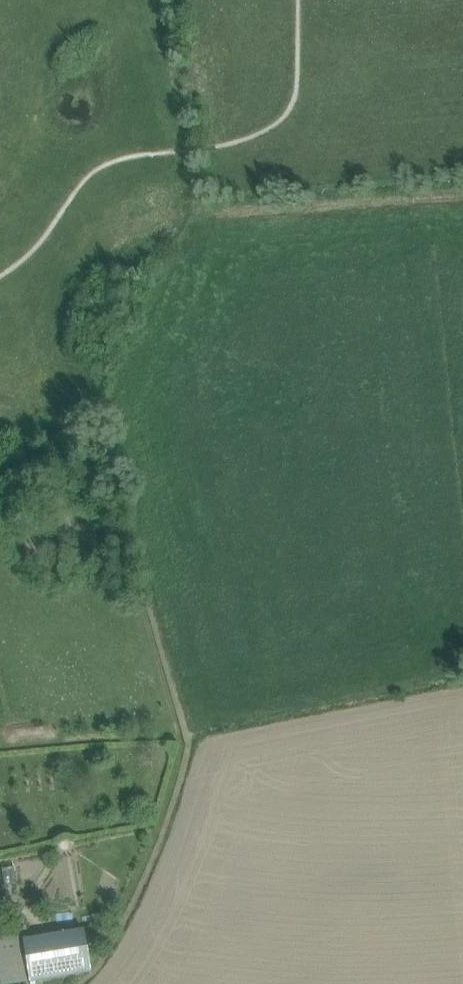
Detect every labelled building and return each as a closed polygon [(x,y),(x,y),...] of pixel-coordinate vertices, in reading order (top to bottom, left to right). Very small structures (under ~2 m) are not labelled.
[(26,981),(17,925),(0,928),(0,983),(8,983),(26,981)] [(23,940),(26,961),(29,980),(90,971),(84,930),(23,940)]
